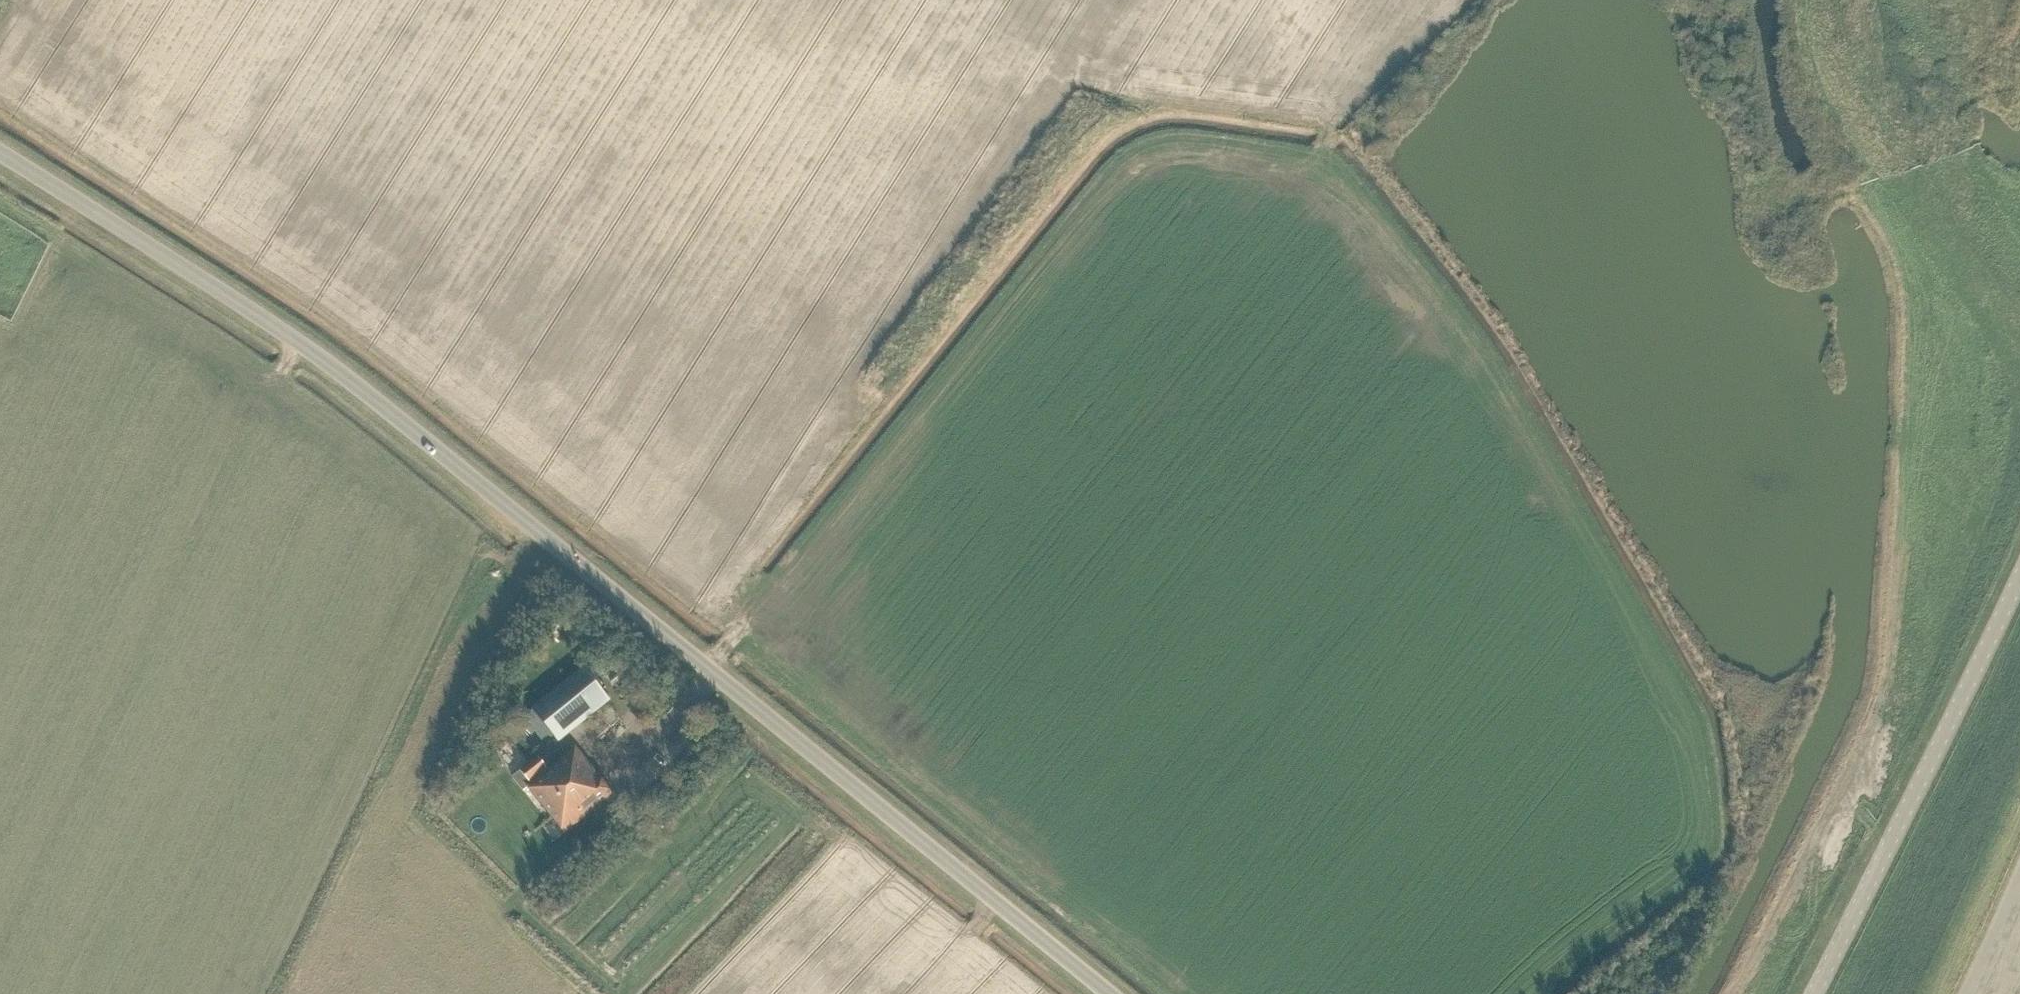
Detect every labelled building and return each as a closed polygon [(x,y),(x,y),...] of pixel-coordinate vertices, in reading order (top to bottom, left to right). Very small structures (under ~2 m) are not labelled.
[(585,669),(535,709),(560,741),(610,701),(585,669)] [(539,757),(523,769),(533,781),(528,785),(565,832),(613,794),(576,747),(549,769),(539,757)] [(585,849),(594,861),(606,852),(597,840),(585,849)]
